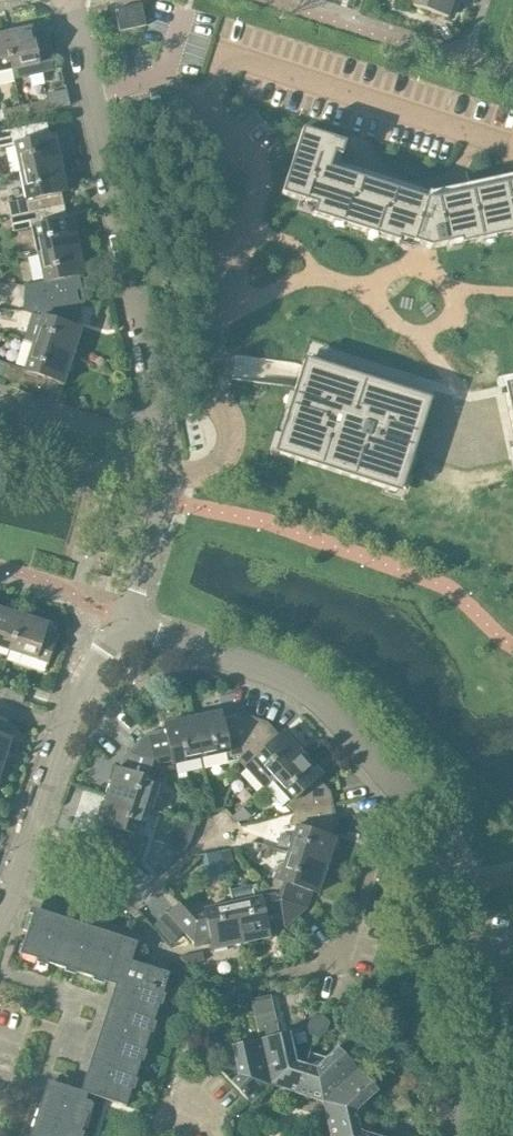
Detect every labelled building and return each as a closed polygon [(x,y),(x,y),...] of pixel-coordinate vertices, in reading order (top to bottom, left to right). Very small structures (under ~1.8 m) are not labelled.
[(452,0),(413,0),(411,6),(447,17),(452,0)] [(118,31),(146,26),(141,4),(114,10),(118,31)] [(4,34),(11,69),(13,78),(54,69),(46,35),(33,38),(31,28),(4,34)] [(11,69),(4,34),(0,34),(0,72),(11,69)] [(49,110),(47,100),(29,104),(31,114),(49,110)] [(21,116),(19,106),(1,110),(3,120),(21,116)] [(59,164),(53,135),(43,137),(41,124),(0,132),(0,147),(14,144),(20,172),(59,164)] [(280,194),(302,201),(315,205),(311,215),(331,222),(332,218),(345,222),(344,226),(364,232),(365,228),(378,232),(377,236),(397,242),(398,239),(428,249),(458,242),(459,246),(480,241),(479,237),(492,235),(493,238),(512,234),(512,232),(512,230),(512,183),(437,200),(434,200),(434,201),(427,200),(328,168),(330,164),(332,154),(340,156),(344,143),(325,137),(301,129),(280,194)] [(11,217),(64,206),(64,205),(59,206),(56,194),(66,192),(59,164),(20,172),(26,200),(8,204),(11,217)] [(38,255),(77,247),(71,219),(62,221),(59,209),(65,208),(64,206),(11,217),(14,232),(32,228),(38,255)] [(74,313),(78,302),(78,300),(73,277),(84,275),(77,247),(38,255),(44,283),(26,287),(24,299),(55,301),(55,306),(74,313)] [(70,325),(74,313),(55,306),(55,301),(24,299),(22,312),(40,317),(32,343),(71,355),(80,329),(70,325)] [(0,379),(48,394),(53,379),(63,383),(71,355),(32,343),(23,370),(5,364),(5,365),(0,364),(0,379)] [(280,436),(274,454),(391,491),(396,473),(402,475),(409,450),(403,448),(408,432),(415,434),(425,401),(411,397),(412,393),(314,362),(313,365),(298,361),(290,388),(288,393),(295,395),(289,411),(283,409),(275,434),(280,436)] [(499,389),(501,398),(512,453),(512,386),(499,389)] [(21,615),(0,608),(0,647),(9,651),(21,615)] [(21,615),(9,651),(47,663),(56,636),(45,632),(48,624),(21,615)] [(22,704),(25,694),(7,689),(4,698),(22,704)] [(240,755),(252,717),(238,713),(236,719),(222,722),(220,712),(191,718),(200,758),(227,752),(228,757),(240,755)] [(264,727),(266,721),(252,717),(240,755),(238,761),(263,788),(271,780),(301,752),(282,732),(274,739),(264,727)] [(173,764),(200,758),(191,718),(163,724),(166,735),(151,738),(147,733),(137,742),(163,772),(174,769),(173,764)] [(2,766),(10,739),(0,735),(5,721),(0,720),(0,765),(2,766)] [(115,768),(106,795),(145,807),(151,809),(159,783),(163,772),(137,742),(125,752),(129,757),(125,771),(115,768)] [(312,782),(321,774),(301,752),(271,780),(289,801),(285,804),(293,814),(332,805),(329,791),(323,793),(312,782)] [(106,795),(97,822),(107,826),(102,843),(129,872),(140,861),(139,860),(147,837),(137,834),(145,807),(106,795)] [(286,853),(325,866),(334,838),(325,835),(329,821),(335,819),(332,805),(293,814),(290,825),(295,827),(286,853)] [(220,853),(223,869),(233,867),(229,851),(220,853)] [(317,893),(325,866),(286,853),(282,866),(277,865),(269,888),(269,889),(296,919),(306,909),(301,904),(306,890),(317,893)] [(296,919),(269,889),(258,891),(260,897),(254,898),(251,885),(229,890),(240,943),(268,937),(266,926),(280,923),(285,928),(296,919)] [(212,949),(240,943),(229,890),(228,890),(231,903),(203,909),(205,915),(193,918),(178,902),(166,913),(192,942),(210,939),(212,949)] [(137,942),(119,936),(117,943),(31,915),(18,954),(105,982),(107,975),(124,980),(86,1094),(125,1107),(168,974),(130,961),(137,942)] [(295,1093),(308,1052),(292,1047),(289,1031),(279,1034),(270,996),(251,1000),(270,1086),(295,1093)] [(270,1085),(270,1086),(251,1000),(250,1000),(259,1038),(230,1045),(233,1061),(220,1071),(250,1104),(270,1085)] [(308,1034),(313,1036),(319,1014),(309,1016),(306,1026),(308,1034)] [(319,1014),(313,1036),(319,1038),(325,1032),(329,1022),(321,1014),(319,1014)] [(209,1061),(214,1056),(210,1041),(194,1044),(209,1061)] [(321,1101),(356,1068),(336,1046),(325,1057),(308,1052),(295,1093),(321,1101)] [(327,1127),(369,1117),(366,1101),(378,1090),(356,1068),(321,1101),(327,1127)] [(90,1102),(51,1089),(36,1135),(78,1135),(90,1102)] [(385,1113),(412,1107),(400,1094),(384,1108),(385,1113)] [(412,1107),(385,1113),(387,1119),(394,1121),(397,1112),(413,1108),(412,1107)] [(373,1134),(369,1117),(327,1127),(329,1135),(378,1135),(373,1134)]
